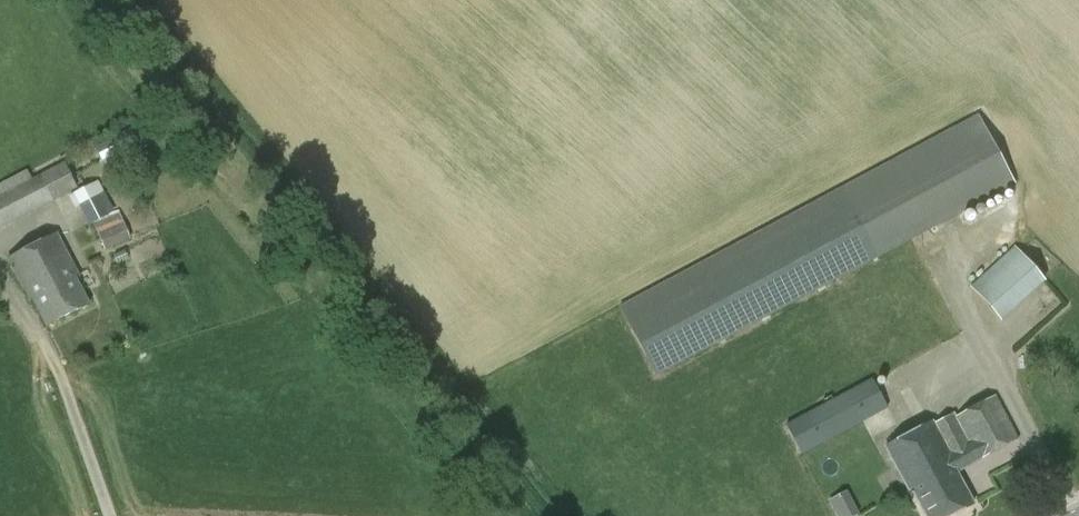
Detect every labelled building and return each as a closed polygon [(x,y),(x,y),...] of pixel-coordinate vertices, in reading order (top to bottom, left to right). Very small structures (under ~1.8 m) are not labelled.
[(135,130),(99,143),(104,156),(140,143),(135,130)] [(78,188),(64,161),(31,178),(27,170),(0,184),(0,228),(78,188)] [(94,224),(105,250),(130,240),(119,213),(115,215),(114,213),(116,212),(107,191),(104,192),(99,181),(79,190),(69,194),(75,208),(80,206),(89,226),(94,224)] [(879,257),(846,196),(704,273),(736,333),(879,257)] [(89,304),(75,278),(79,276),(57,234),(8,260),(29,301),(33,299),(47,326),(89,304)] [(1001,322),(1046,280),(1014,245),(969,287),(1001,322)] [(785,424),(801,455),(863,422),(888,408),(872,378),(785,424)] [(933,424),(932,422),(885,446),(908,490),(911,488),(926,515),(950,515),(974,504),(957,472),(1019,440),(996,395),(957,416),(954,411),(933,424)] [(831,499),(838,515),(856,515),(847,493),(831,499)]
